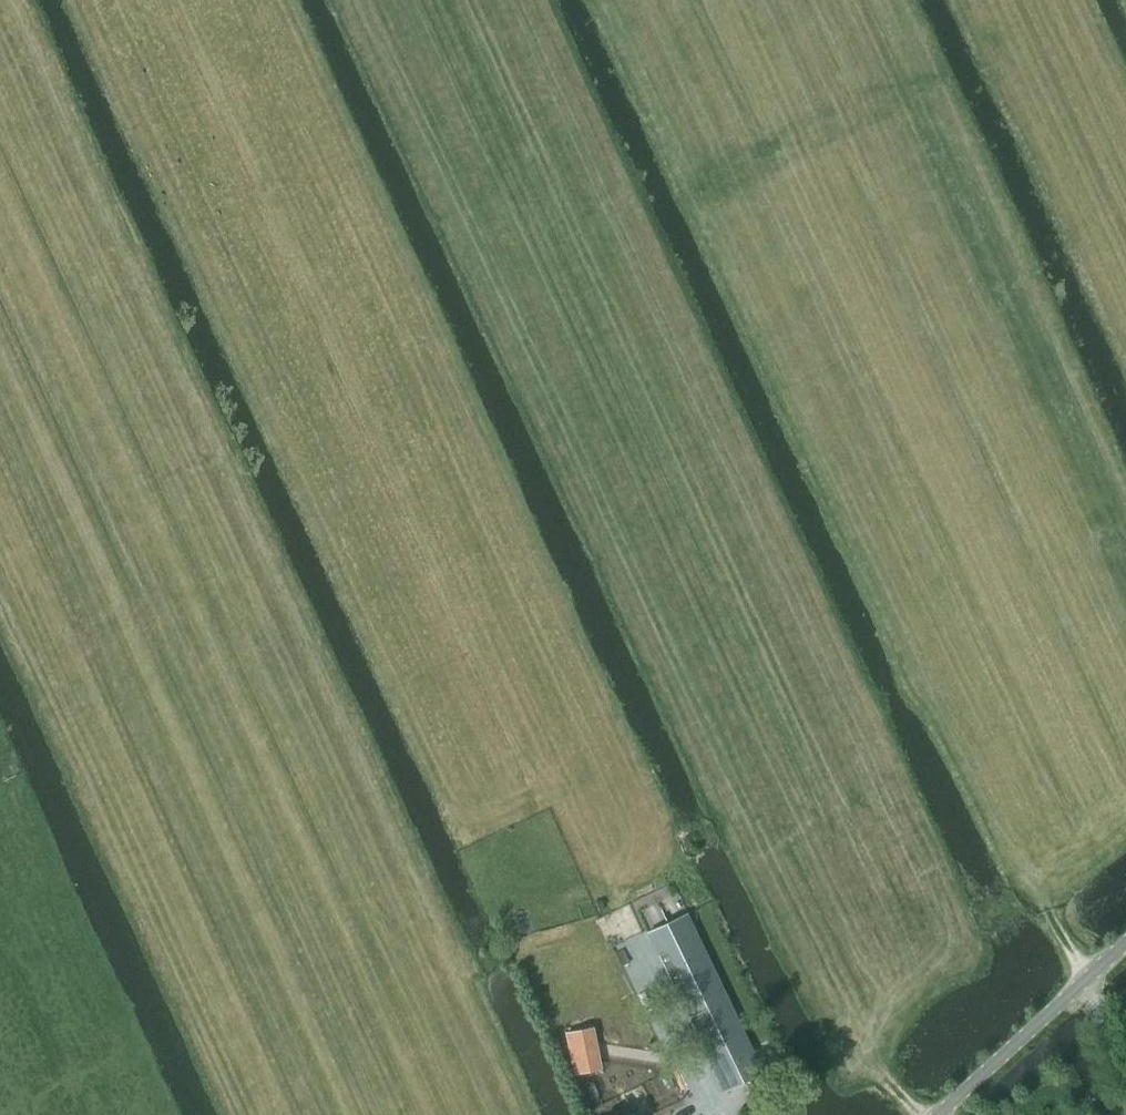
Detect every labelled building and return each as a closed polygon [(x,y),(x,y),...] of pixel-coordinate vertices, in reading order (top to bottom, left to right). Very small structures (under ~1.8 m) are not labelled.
[(688,912),(647,932),(724,1092),(765,1073),(688,913),(688,912)] [(575,1074),(598,1069),(589,1028),(566,1033),(575,1074)]
